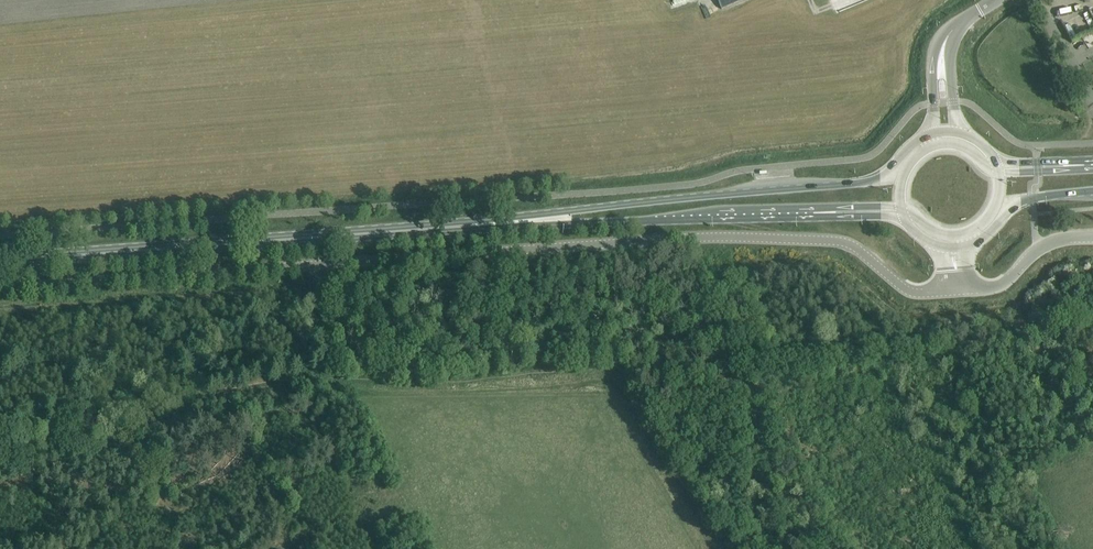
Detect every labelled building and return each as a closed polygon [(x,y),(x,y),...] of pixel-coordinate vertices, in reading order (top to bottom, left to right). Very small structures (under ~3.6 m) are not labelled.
[(745,0),(718,0),(722,10),(745,0)] [(837,11),(864,0),(832,0),(837,11)]
